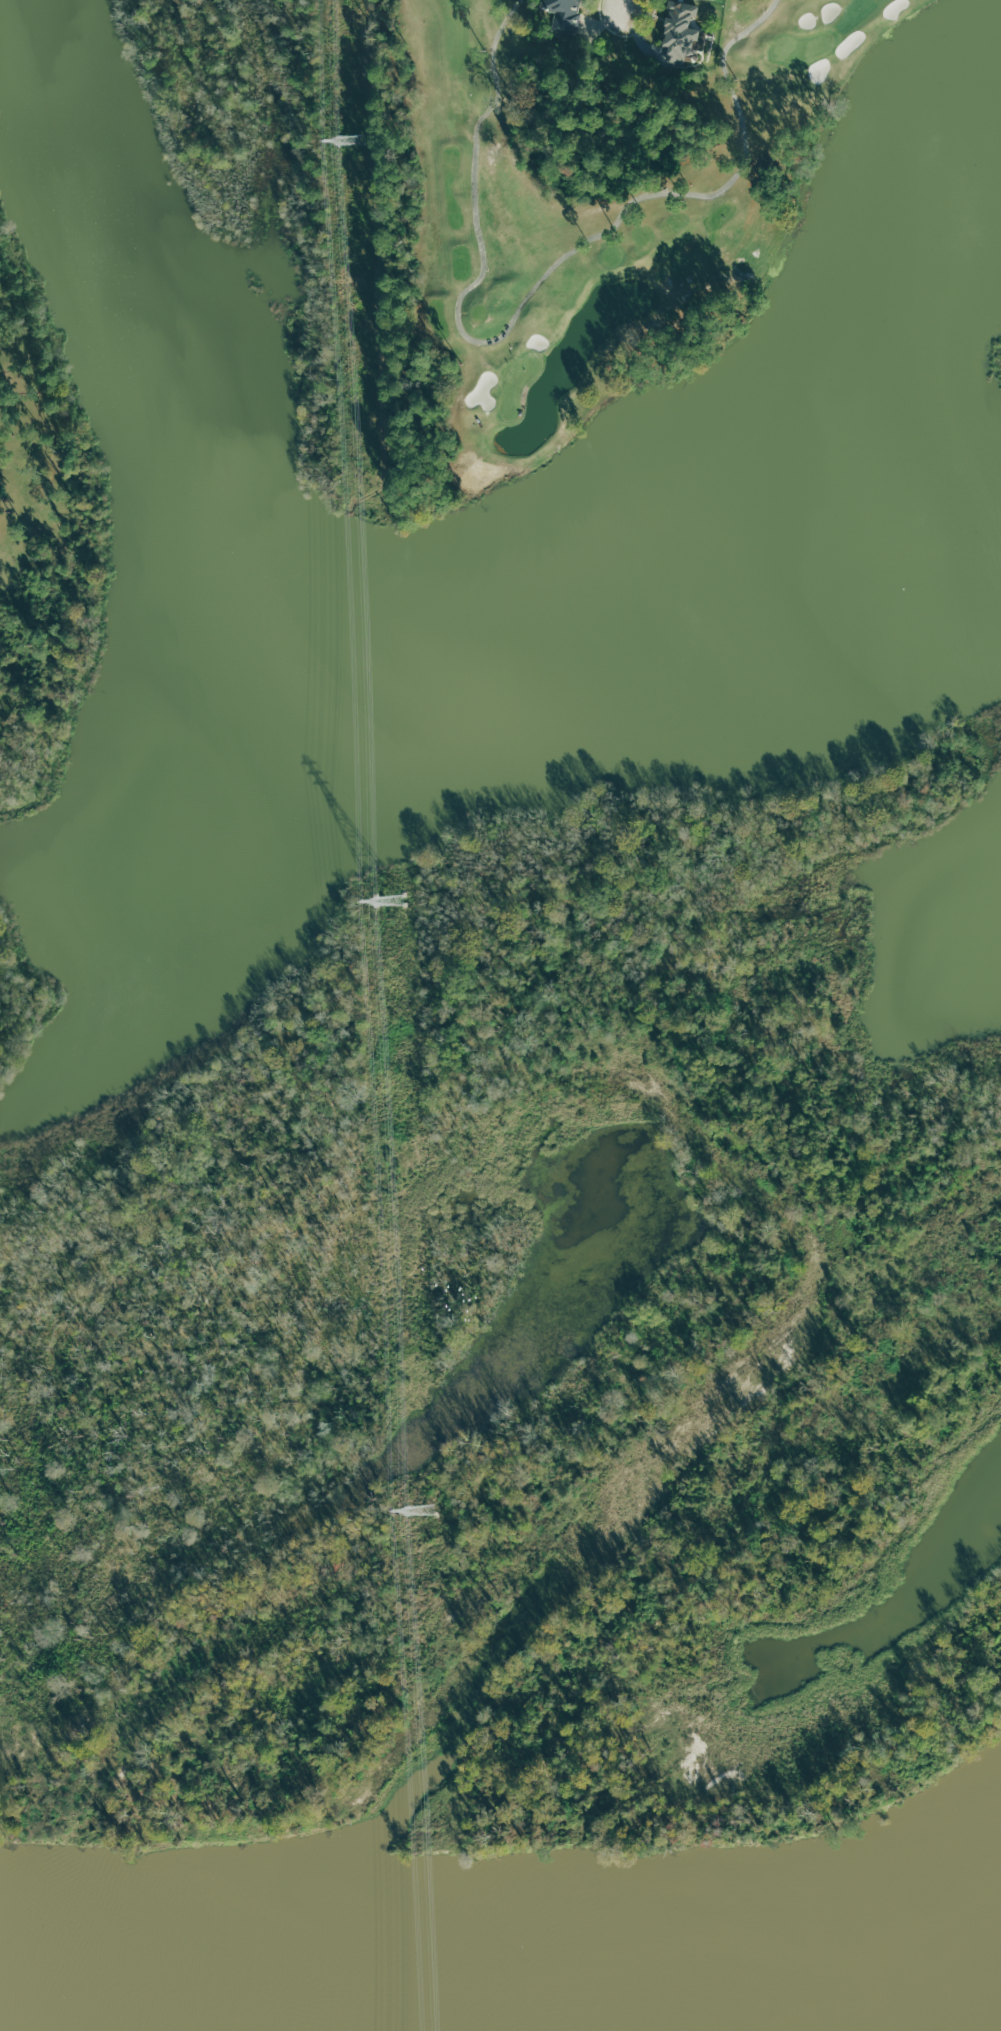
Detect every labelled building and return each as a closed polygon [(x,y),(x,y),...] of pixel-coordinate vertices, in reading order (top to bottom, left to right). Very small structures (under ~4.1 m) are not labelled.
[(545,10),(553,12),(551,30),(574,33),(579,0),(546,0),(545,10)] [(675,0),(669,0),(665,17),(658,47),(669,49),(665,62),(683,66),(687,52),(692,53),(697,30),(690,28),(696,5),(675,0)]
